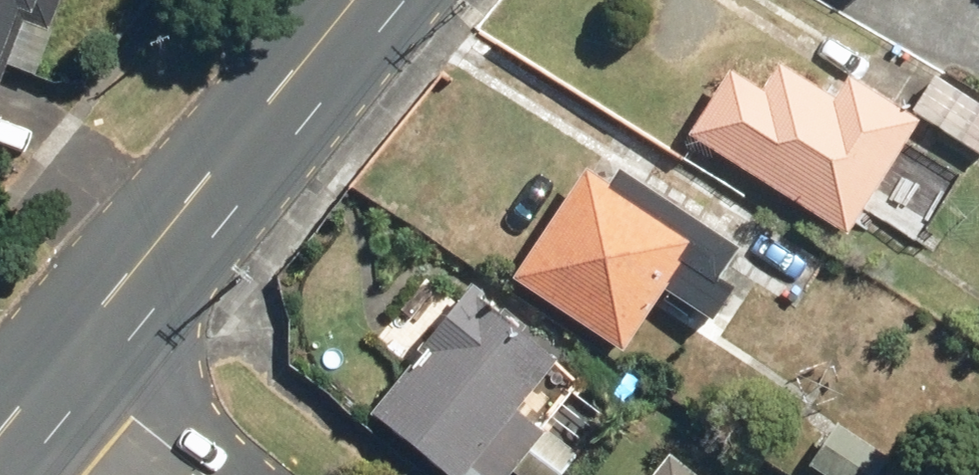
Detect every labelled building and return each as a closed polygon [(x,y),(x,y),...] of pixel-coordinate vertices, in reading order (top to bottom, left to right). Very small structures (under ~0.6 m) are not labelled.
[(32,11),(57,21),(66,0),(0,0),(0,88),(32,11)] [(833,87),(789,57),(771,84),(740,64),(696,129),(850,232),(925,119),(847,67),(833,87)] [(627,167),(615,186),(587,168),(517,278),(630,350),(644,329),(694,361),(743,283),(727,272),(746,242),(627,167)] [(572,366),(475,282),(369,405),(450,474),(516,474),(559,425),(537,407),(572,366)] [(896,450),(840,417),(813,464),(833,474),(898,474),(886,468),(896,450)] [(676,449),(655,474),(708,474),(676,449)]
